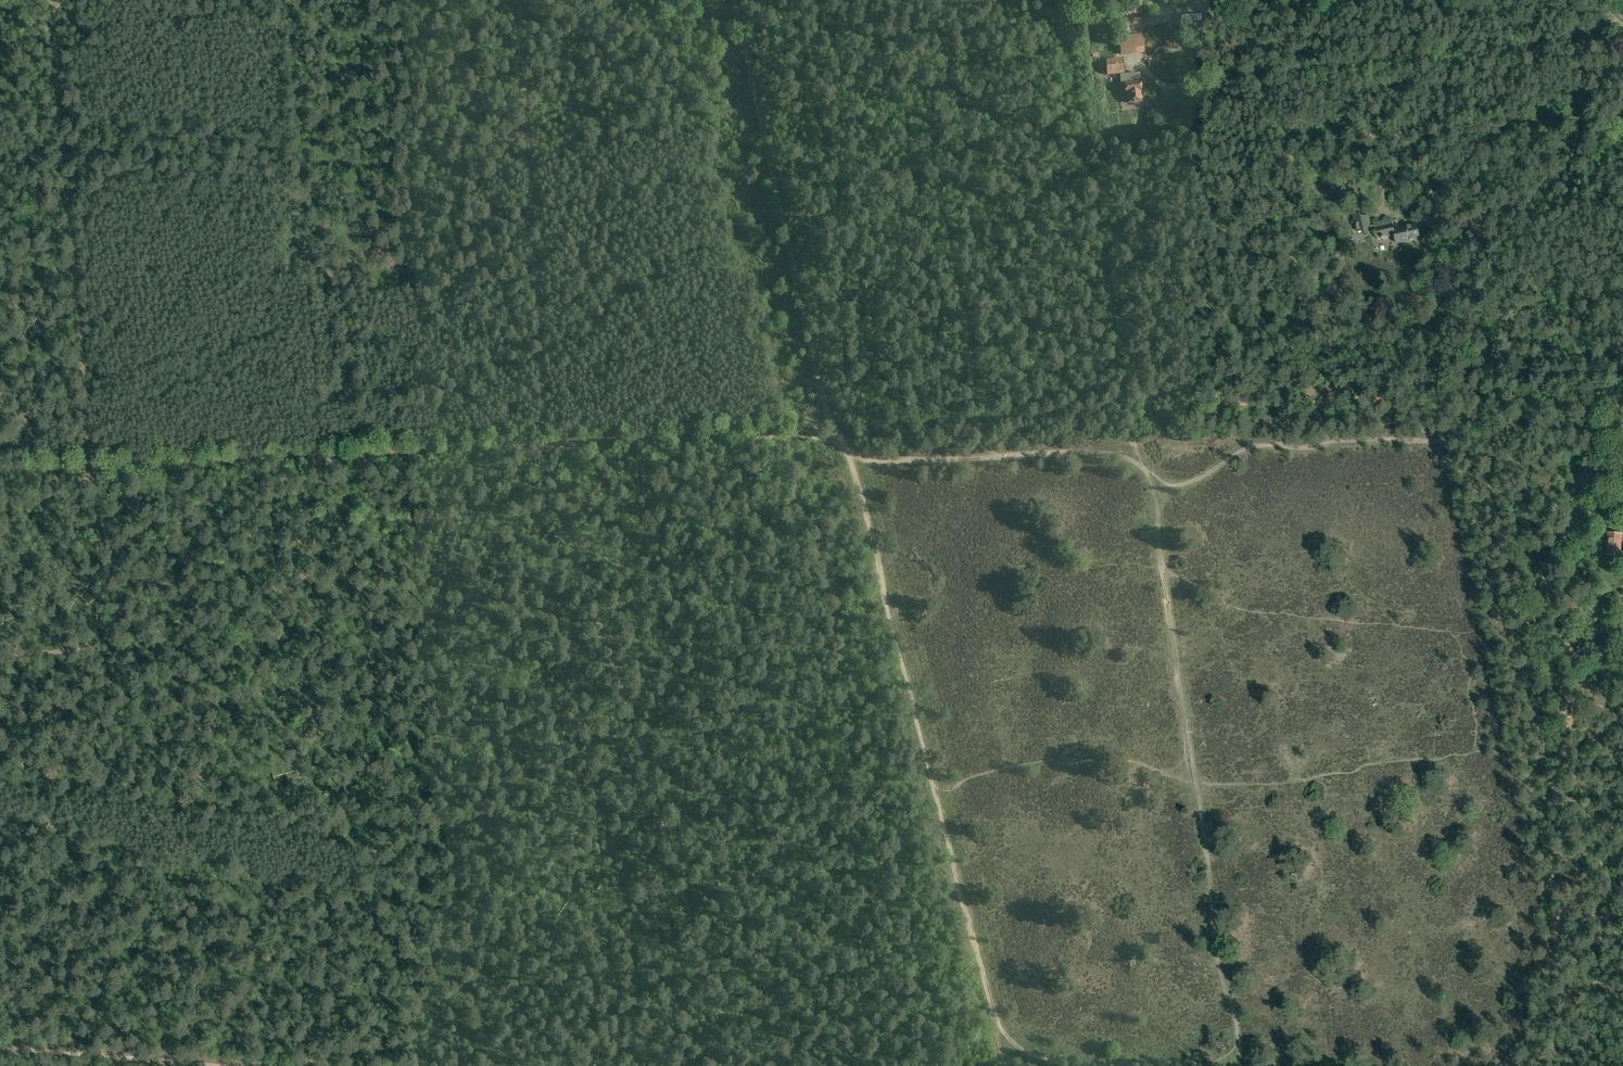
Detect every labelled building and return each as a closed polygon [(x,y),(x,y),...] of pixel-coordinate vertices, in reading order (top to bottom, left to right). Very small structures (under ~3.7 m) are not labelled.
[(1120,35),(1121,55),(1145,54),(1143,34),(1120,35)] [(1192,45),(1191,38),(1166,41),(1167,47),(1192,45)] [(1123,58),(1106,59),(1108,74),(1124,72),(1123,58)] [(1126,94),(1128,94),(1129,103),(1142,102),(1140,74),(1121,75),(1122,84),(1125,83),(1126,94)] [(1173,120),(1174,136),(1183,135),(1182,119),(1173,120)] [(1373,224),(1377,239),(1395,235),(1397,244),(1418,239),(1415,226),(1394,230),(1392,220),(1373,224)] [(1620,557),(1622,534),(1608,532),(1605,555),(1620,557)]
